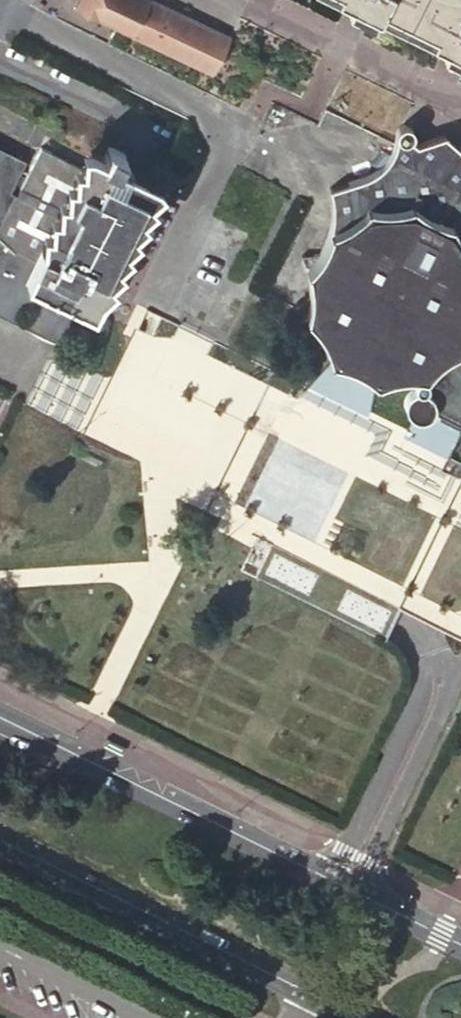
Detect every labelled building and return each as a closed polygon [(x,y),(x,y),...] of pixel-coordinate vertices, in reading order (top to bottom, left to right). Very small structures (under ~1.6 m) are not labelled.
[(108,0),(78,0),(73,9),(97,21),(98,18),(108,0)] [(152,0),(108,0),(98,18),(213,74),(231,38),(152,0)] [(460,55),(460,0),(349,0),(460,55)] [(444,135),(417,145),(411,140),(412,136),(413,132),(412,130),(410,127),(406,125),(403,125),(400,126),(398,128),(396,134),(394,142),(392,149),(388,157),(383,163),(378,169),(371,174),(363,177),(350,182),(328,188),(331,198),(333,206),(332,213),(331,223),(329,233),(326,238),(324,245),(321,251),(319,254),(301,257),(304,265),(306,275),(308,280),(309,290),(310,295),(309,299),(294,309),(300,314),(306,318),(312,324),(317,331),(321,338),(326,347),(329,355),(330,361),(331,362),(336,363),(334,370),(348,375),(351,376),(354,377),(365,385),(370,379),(373,382),(374,382),(376,383),(377,383),(386,380),(393,378),(397,377),(413,376),(413,380),(413,383),(414,385),(414,387),(416,389),(413,392),(410,395),(407,398),(405,403),(405,408),(406,412),(409,416),(412,418),(417,421),(420,421),(424,420),(426,420),(429,417),(431,414),(432,410),(440,414),(439,418),(460,429),(460,428),(460,150),(444,135)] [(93,315),(157,185),(120,167),(103,159),(90,153),(81,168),(49,152),(39,147),(31,164),(18,189),(40,200),(37,207),(9,192),(24,161),(0,148),(0,313),(11,318),(21,298),(68,321),(71,316),(75,307),(93,315)] [(103,159),(120,167),(125,157),(108,148),(103,159)] [(11,318),(58,341),(68,321),(21,298),(11,318)]
